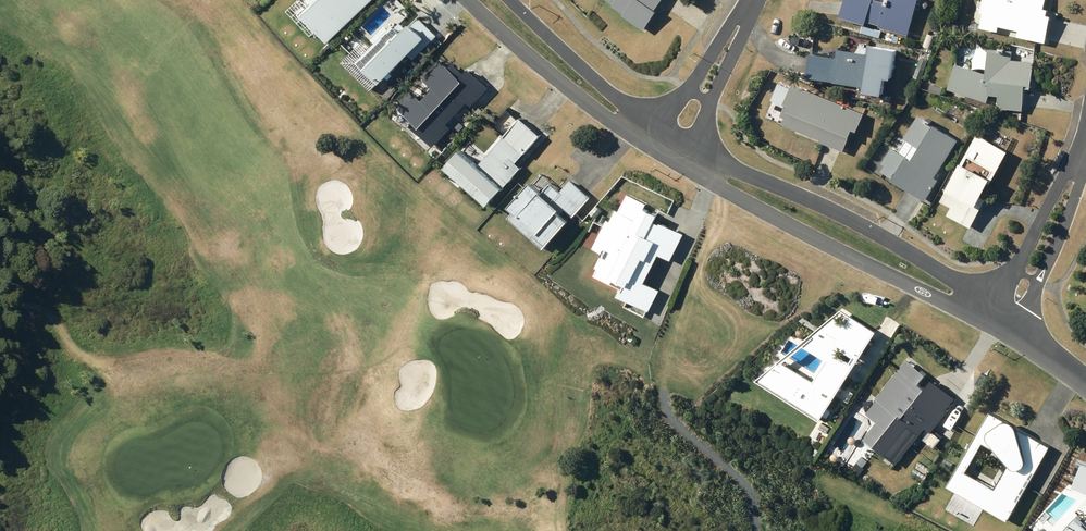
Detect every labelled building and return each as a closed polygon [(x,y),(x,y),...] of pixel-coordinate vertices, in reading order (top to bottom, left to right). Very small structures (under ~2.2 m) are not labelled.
[(304,14),(326,37),(366,0),(319,0),(304,14)] [(611,5),(633,21),(648,0),(614,0),(611,5)] [(877,26),(904,33),(913,0),(883,0),(882,1),(877,0),(871,0),(870,3),(868,2),(869,0),(840,0),(836,16),(861,23),(862,20),(877,24),(877,26)] [(1019,34),(1044,40),(1050,18),(1041,16),(1045,0),(988,0),(982,24),(997,28),(998,23),(1021,28),(1019,34)] [(375,39),(380,44),(362,61),(381,80),(409,51),(414,56),(435,35),(419,19),(404,34),(396,27),(390,32),(386,28),(375,39)] [(896,39),(897,36),(892,35),(891,41),(903,44),(904,40),(896,39)] [(802,76),(880,89),(882,76),(887,77),(892,48),(866,44),(864,52),(834,47),(832,57),(805,52),(802,76)] [(425,138),(476,76),(440,46),(389,108),(425,138)] [(985,48),(982,72),(953,63),(946,89),(995,103),(995,106),(1019,109),(1021,86),(1027,87),(1030,61),(1008,59),(1009,50),(985,48)] [(927,90),(938,93),(940,87),(929,84),(927,90)] [(862,114),(793,86),(787,102),(792,104),(785,120),(798,126),(799,125),(803,127),(803,128),(823,137),(822,139),(843,148),(852,127),(856,129),(862,114)] [(878,170),(888,176),(887,178),(922,200),(935,179),(931,176),(955,139),(916,114),(901,137),(915,146),(907,158),(889,146),(878,162),(882,164),(878,170)] [(468,149),(453,165),(496,203),(511,186),(509,185),(525,167),(519,161),(527,152),(528,153),(545,134),(525,116),(484,163),(468,149)] [(1007,147),(977,131),(941,197),(952,203),(947,211),(969,223),(986,193),(982,191),(1007,147)] [(516,205),(519,208),(512,216),(548,248),(554,242),(556,243),(577,219),(567,210),(570,208),(578,215),(595,196),(576,179),(565,190),(555,181),(548,189),(538,180),(516,205)] [(603,254),(593,273),(619,286),(614,296),(648,312),(659,290),(644,283),(658,255),(669,261),(683,234),(655,220),(657,215),(639,206),(636,211),(621,203),(617,212),(613,211),(609,219),(606,218),(591,248),(603,254)] [(779,360),(756,379),(818,419),(875,332),(842,309),(800,346),(823,360),(811,381),(779,360)] [(890,385),(878,399),(894,412),(884,423),(877,418),(862,437),(870,443),(871,442),(895,461),(911,441),(912,442),(917,436),(915,435),(924,424),(930,429),(945,410),(943,409),(943,410),(929,399),(928,397),(924,403),(919,399),(922,395),(913,388),(905,396),(890,385)] [(943,486),(1005,521),(1047,445),(986,410),(943,486)] [(1080,462),(1070,487),(1085,493),(1085,464),(1080,462)] [(1084,523),(1075,515),(1061,530),(1085,530),(1085,520),(1084,523)]
